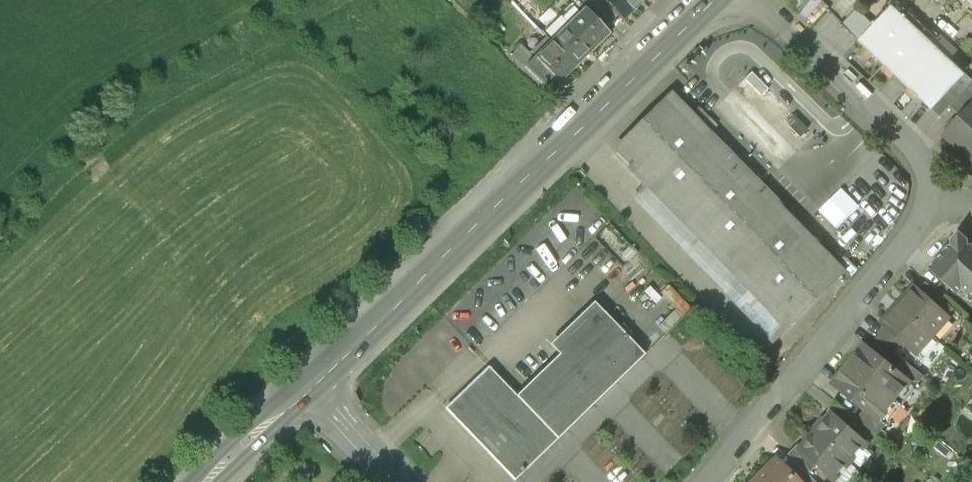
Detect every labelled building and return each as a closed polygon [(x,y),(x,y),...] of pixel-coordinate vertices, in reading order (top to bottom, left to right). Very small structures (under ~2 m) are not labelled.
[(585,11),(604,30),(611,23),(595,6),(589,0),(578,0),(576,2),(585,11)] [(595,6),(611,23),(618,16),(602,0),(601,0),(595,6)] [(624,22),(641,5),(636,0),(602,0),(618,16),(624,22)] [(916,95),(932,110),(965,75),(963,74),(968,69),(952,54),(948,59),(932,44),(936,40),(897,3),(876,24),(875,23),(874,25),(875,26),(874,26),(857,10),(849,19),(848,19),(842,26),(859,42),(860,42),(866,47),(860,53),(867,60),(872,54),(885,65),(881,69),(887,74),(890,70),(910,89),(907,93),(912,98),(916,95)] [(569,27),(593,53),(610,36),(604,30),(585,11),(569,27)] [(593,53),(569,27),(552,44),(577,69),(593,53)] [(554,80),(559,86),(577,69),(552,44),(534,61),(554,80)] [(512,57),(525,70),(534,61),(521,48),(512,57)] [(554,80),(534,61),(525,70),(545,89),(554,80)] [(965,75),(932,110),(940,118),(950,107),(971,84),(971,82),(965,75)] [(950,107),(962,118),(971,107),(971,84),(950,107)] [(616,153),(784,324),(842,267),(700,123),(706,117),(697,109),(691,114),(674,96),(616,153)] [(971,161),(971,107),(962,118),(948,133),(958,143),(955,146),(971,161)] [(838,228),(863,204),(846,185),(820,210),(838,228)] [(966,294),(971,294),(971,246),(967,246),(967,241),(968,241),(968,240),(962,235),(955,235),(951,240),(951,246),(947,247),(928,268),(957,295),(961,290),(966,294)] [(917,291),(935,306),(943,297),(925,282),(917,291)] [(898,305),(931,335),(947,318),(935,306),(917,291),(914,288),(898,305)] [(446,409),(515,480),(645,355),(595,304),(550,348),(558,356),(517,396),(489,367),(446,409)] [(903,342),(915,353),(931,335),(898,305),(882,323),(885,326),(903,342)] [(894,353),(903,342),(885,326),(875,338),(894,353)] [(864,410),(878,421),(879,420),(880,421),(910,384),(909,384),(910,383),(894,369),(868,348),(861,356),(857,353),(838,376),(842,379),(836,386),(864,410)] [(894,369),(910,383),(909,384),(910,384),(915,388),(924,376),(902,359),(894,369)] [(832,415),(848,429),(857,419),(835,401),(826,411),(831,415),(832,415)] [(864,410),(857,419),(876,435),(885,425),(880,421),(879,420),(878,421),(864,410)] [(816,433),(848,462),(864,444),(848,429),(832,415),(831,415),(816,433)] [(816,465),(832,479),(848,462),(816,433),(801,449),(800,450),(816,465)] [(807,474),(816,465),(800,450),(801,449),(796,445),(787,454),(804,471),(807,474)] [(755,481),(798,481),(796,480),(776,460),(754,481),(755,481)] [(798,481),(815,481),(807,474),(804,471),(796,480),(798,481)]
